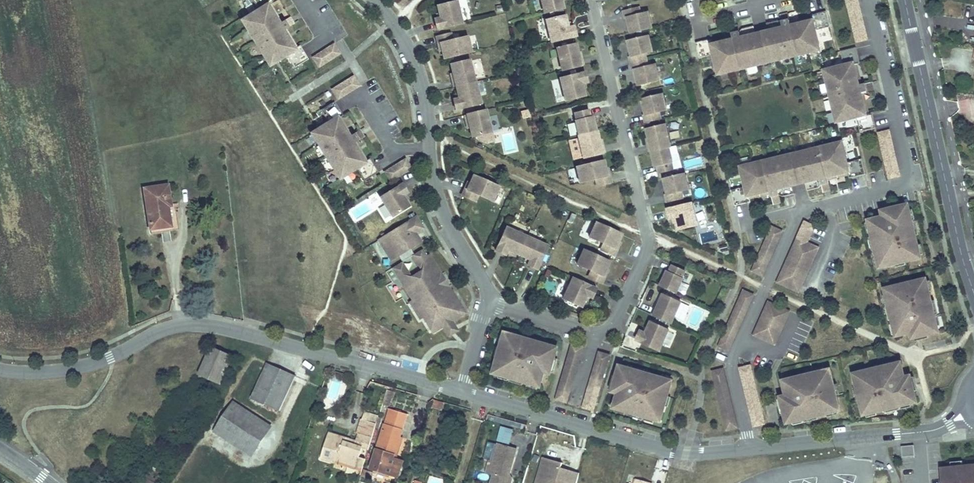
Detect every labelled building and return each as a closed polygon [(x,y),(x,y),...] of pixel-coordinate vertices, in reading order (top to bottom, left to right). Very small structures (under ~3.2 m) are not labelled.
[(284,33),(286,31),(289,29),(285,23),(281,24),(279,26),(268,8),(271,6),(274,4),(271,0),(252,0),(260,12),(242,23),(270,68),(287,57),(295,70),(309,61),(300,48),(297,49),(295,50),(284,33)] [(544,15),(564,11),(561,0),(541,0),(544,15)] [(859,0),(846,0),(857,44),(869,41),(859,0)] [(437,32),(462,26),(457,3),(437,8),(439,15),(440,20),(438,21),(435,21),(437,32)] [(281,24),(271,6),(268,8),(279,26),(281,24)] [(655,29),(651,15),(643,17),(642,10),(626,13),(628,21),(630,20),(634,35),(655,29)] [(712,41),(697,44),(701,60),(715,57),(720,76),(821,52),(816,32),(831,28),(827,13),(826,13),(811,17),(812,22),(792,27),(790,22),(783,24),(778,22),(767,25),(769,33),(755,36),(753,28),(743,30),(740,34),(732,36),(733,42),(714,47),(712,41)] [(781,16),(783,24),(790,22),(788,14),(781,16)] [(565,17),(546,22),(552,45),(576,38),(574,28),(568,29),(565,17)] [(295,26),(291,19),(285,23),(289,29),(295,26)] [(732,36),(740,34),(738,27),(730,29),(732,36)] [(297,49),(286,31),(284,33),(295,50),(297,49)] [(442,53),(444,61),(472,55),(468,39),(453,42),(452,35),(436,39),(438,46),(441,46),(442,53)] [(648,54),(655,52),(651,37),(630,42),(634,57),(632,58),(633,65),(649,62),(648,54)] [(320,69),(341,55),(334,46),(314,59),(320,69)] [(581,68),(576,46),(557,50),(563,73),(581,68)] [(861,64),(857,50),(857,49),(842,53),(845,67),(826,72),(838,124),(858,119),(861,133),(877,129),(877,128),(873,113),(870,114),(867,115),(862,94),(865,94),(868,93),(866,85),(863,86),(860,86),(855,66),(858,65),(861,64)] [(453,75),(456,89),(475,85),(470,62),(451,67),(453,75)] [(662,82),(659,66),(651,68),(649,62),(633,65),(635,73),(638,72),(641,87),(662,82)] [(670,82),(676,81),(673,70),(667,71),(670,82)] [(585,74),(560,80),(566,102),(585,97),(582,85),(588,84),(585,74)] [(339,102),(360,89),(354,79),(333,92),(339,102)] [(873,83),(866,85),(868,93),(875,91),(873,83)] [(456,112),(481,106),(476,84),(475,85),(456,89),(458,95),(459,100),(457,101),(454,102),(456,112)] [(670,112),(666,97),(645,102),(648,116),(646,117),(648,124),(664,120),(662,114),(670,112)] [(365,165),(354,147),(356,145),(359,144),(355,137),(352,138),(350,140),(339,122),(341,121),(344,119),(335,105),(321,113),(329,126),(313,137),(341,182),(358,171),(366,184),(379,175),(371,161),(368,163),(365,165)] [(589,112),(575,115),(577,122),(576,123),(580,138),(596,134),(593,119),(590,119),(589,112)] [(486,113),(467,117),(470,130),(472,139),(491,134),(486,113)] [(352,138),(341,121),(339,122),(350,140),(352,138)] [(666,126),(649,130),(655,153),(670,149),(672,149),(666,126)] [(890,180),(903,177),(891,131),(879,134),(890,180)] [(365,140),(361,133),(355,137),(359,144),(365,140)] [(596,134),(580,138),(579,138),(584,159),(603,155),(600,142),(598,134),(596,134)] [(848,163),(844,143),(742,168),(747,187),(732,191),(733,192),(735,202),(736,207),(752,203),(752,199),(751,197),(771,192),(772,194),(773,197),(780,196),(784,198),(796,195),(794,187),(806,183),(808,192),(820,189),(823,185),(830,184),(829,181),(829,178),(849,173),(850,176),(851,179),(866,176),(867,175),(863,159),(848,163)] [(368,163),(356,145),(354,147),(365,165),(368,163)] [(670,149),(655,153),(658,167),(661,166),(662,174),(674,171),(673,163),(674,163),(670,149)] [(392,184),(413,171),(407,162),(386,175),(392,184)] [(606,170),(604,163),(577,170),(581,184),(596,180),(598,187),(612,184),(610,176),(608,177),(606,170)] [(686,176),(665,181),(669,195),(666,196),(668,203),(684,199),(682,192),(690,191),(686,176)] [(493,204),(499,189),(474,178),(471,184),(468,192),(465,190),(462,197),(476,203),(479,197),(493,204)] [(830,184),(823,185),(824,193),(832,191),(830,184)] [(169,187),(146,190),(152,230),(172,227),(169,207),(172,206),(169,187)] [(403,187),(381,200),(393,219),(409,209),(406,203),(403,198),(406,196),(408,195),(403,187)] [(780,196),(773,197),(774,205),(782,203),(780,196)] [(694,205),(669,211),(671,221),(677,219),(680,231),(699,226),(694,205)] [(887,219),(872,223),(875,233),(876,238),(882,263),(883,267),(897,264),(907,261),(921,258),(921,257),(918,247),(916,237),(910,212),(909,208),(891,212),(888,213),(885,213),(887,219)] [(914,211),(910,212),(916,237),(921,236),(914,211)] [(418,247),(410,234),(421,228),(416,220),(383,241),(396,261),(418,247)] [(817,227),(806,222),(787,265),(778,284),(800,294),(821,248),(810,244),(817,227)] [(619,242),(622,236),(597,225),(590,239),(605,245),(602,251),(615,257),(618,251),(616,250),(619,242)] [(764,278),(784,232),(774,227),(756,267),(753,273),(764,278)] [(416,236),(423,231),(421,228),(410,234),(418,247),(421,245),(416,236)] [(520,257),(528,239),(507,230),(497,253),(506,257),(507,255),(508,252),(513,254),(520,257)] [(876,238),(871,239),(877,264),(882,263),(876,238)] [(548,248),(528,239),(520,257),(526,260),(531,262),(530,264),(529,267),(538,271),(548,248)] [(396,261),(383,241),(379,243),(392,263),(396,261)] [(610,263),(584,252),(578,266),(592,273),(589,279),(603,285),(606,278),(604,277),(607,270),(610,263)] [(458,301),(454,294),(449,297),(446,292),(439,280),(442,278),(430,258),(426,260),(422,253),(413,259),(423,274),(411,281),(414,286),(406,291),(414,304),(411,306),(421,322),(424,320),(432,332),(446,323),(448,326),(453,324),(467,315),(460,305),(456,307),(454,304),(458,301)] [(411,281),(402,266),(393,271),(406,291),(414,286),(411,281)] [(687,273),(674,267),(671,274),(669,273),(663,287),(678,294),(685,280),(684,280),(687,273)] [(449,290),(442,278),(439,280),(446,292),(449,290)] [(593,299),(597,290),(574,280),(564,300),(582,309),(584,304),(588,297),(590,298),(593,299)] [(903,288),(889,291),(890,296),(896,321),(897,325),(899,335),(914,332),(915,338),(916,338),(930,334),(939,332),(938,328),(932,303),(929,293),(927,283),(927,282),(913,285),(903,288)] [(745,291),(720,348),(731,353),(756,296),(745,291)] [(665,296),(656,317),(673,324),(683,304),(665,296)] [(896,321),(890,296),(885,297),(891,322),(896,321)] [(932,303),(938,328),(943,326),(937,301),(932,303)] [(793,313),(770,302),(755,337),(777,347),(793,313)] [(694,308),(688,322),(697,326),(703,311),(694,308)] [(459,333),(453,324),(448,326),(446,323),(432,332),(434,336),(444,330),(450,339),(459,333)] [(638,342),(662,352),(671,332),(653,323),(648,335),(642,332),(638,342)] [(930,334),(916,338),(917,342),(931,339),(930,334)] [(509,337),(508,337),(504,351),(502,359),(498,375),(502,376),(527,383),(531,384),(541,387),(545,372),(551,374),(555,360),(558,351),(553,350),(529,343),(519,340),(509,337)] [(530,338),(529,343),(553,350),(555,345),(530,338)] [(211,344),(198,373),(220,384),(233,354),(211,344)] [(595,412),(611,356),(599,353),(584,409),(595,412)] [(555,360),(551,374),(556,375),(560,361),(555,360)] [(268,361),(253,395),(280,408),(295,374),(268,361)] [(629,366),(627,371),(652,378),(653,373),(629,366)] [(742,369),(757,429),(768,427),(753,366),(742,369)] [(862,373),(863,378),(888,372),(887,367),(862,373)] [(888,412),(912,406),(918,405),(916,396),(912,382),(906,384),(902,368),(892,371),(888,372),(863,378),(858,379),(862,393),(864,403),(867,417),(868,417),(878,414),(888,412)] [(623,370),(620,379),(616,392),(622,394),(618,409),(628,412),(633,413),(657,420),(662,421),(666,408),(669,398),(673,384),(672,384),(662,381),(652,378),(627,371),(623,370)] [(714,372),(728,432),(740,430),(725,370),(714,372)] [(826,371),(801,377),(802,382),(827,376),(826,371)] [(788,386),(791,401),(785,402),(789,416),(791,425),(796,424),(820,418),(830,416),(840,413),(841,413),(837,399),(835,389),(832,375),(827,376),(802,382),(798,383),(788,386)] [(527,383),(502,376),(501,381),(525,388),(527,383)] [(620,379),(615,377),(612,391),(616,392),(620,379)] [(560,394),(559,400),(567,403),(569,397),(560,394)] [(443,399),(433,397),(431,405),(441,408),(443,399)] [(234,402),(217,429),(255,454),(272,426),(234,402)] [(785,402),(780,403),(784,417),(789,416),(785,402)] [(912,406),(888,412),(889,417),(913,411),(912,406)] [(376,424),(379,416),(365,412),(363,420),(376,424)] [(633,413),(631,418),(656,425),(657,420),(633,413)] [(388,417),(386,424),(403,429),(405,422),(388,417)] [(820,418),(796,424),(796,429),(821,423),(820,418)] [(368,450),(376,424),(363,420),(355,446),(345,443),(346,438),(329,433),(321,459),(335,463),(336,460),(362,469),(365,459),(360,457),(363,449),(368,450)] [(403,429),(386,424),(372,468),(394,475),(400,457),(397,456),(403,437),(401,437),(403,429)] [(498,441),(510,444),(514,430),(502,427),(498,441)] [(489,462),(493,463),(490,474),(487,482),(508,482),(509,480),(505,479),(513,449),(494,443),(489,462)] [(912,446),(899,447),(900,458),(913,457),(912,446)] [(400,457),(394,475),(399,477),(404,459),(400,457)] [(578,474),(560,468),(561,464),(542,458),(535,482),(536,482),(576,482),(578,474)] [(493,463),(489,462),(484,460),(481,472),(490,474),(493,463)] [(940,475),(951,474),(950,473),(960,471),(961,473),(973,472),(973,466),(961,467),(961,462),(948,463),(949,468),(940,469),(940,475)] [(162,470),(151,464),(144,476),(155,482),(162,470)] [(941,482),(973,482),(973,472),(961,473),(960,471),(950,473),(951,474),(940,475),(941,482)]
